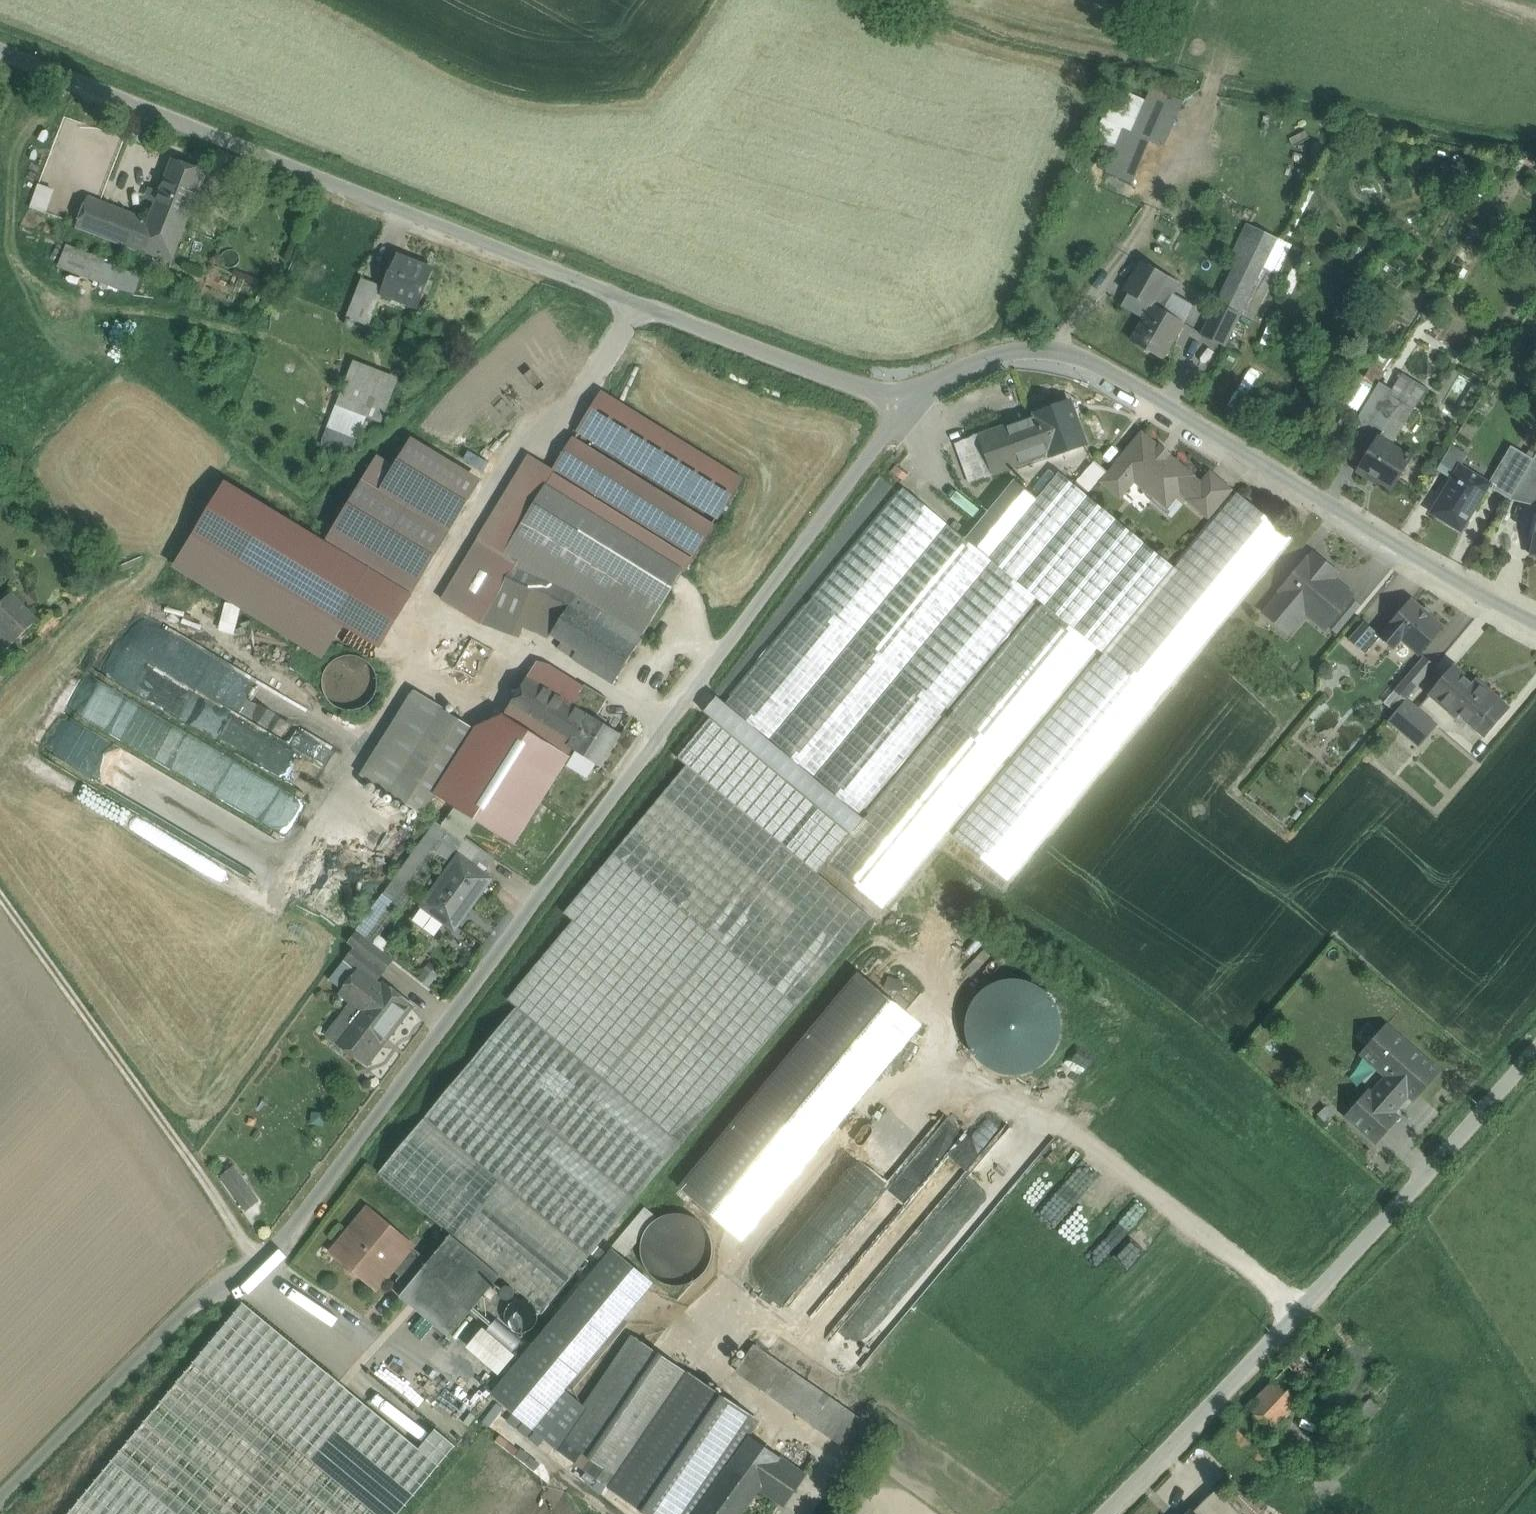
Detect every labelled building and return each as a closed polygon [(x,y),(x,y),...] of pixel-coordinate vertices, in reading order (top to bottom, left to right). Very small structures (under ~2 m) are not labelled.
[(1102,119),(1089,148),(1111,158),(1105,172),(1130,183),(1150,141),(1102,119)] [(206,172),(173,159),(159,194),(193,207),(206,172)] [(100,203),(41,180),(30,208),(89,231),(100,203)] [(159,194),(149,222),(100,203),(89,231),(172,263),(193,207),(159,194)] [(71,249),(64,268),(87,276),(94,257),(71,249)] [(433,270),(398,256),(392,272),(390,271),(384,287),(381,294),(381,295),(418,309),(433,270)] [(103,262),(96,281),(134,295),(141,277),(103,262)] [(1179,283),(1142,263),(1125,292),(1129,294),(1123,305),(1145,318),(1132,341),(1163,359),(1191,311),(1170,299),(1179,283)] [(1264,267),(1241,314),(1253,320),(1276,273),(1264,267)] [(384,287),(362,279),(347,317),(369,326),(381,295),(381,294),(384,287)] [(1217,303),(1201,335),(1225,347),(1241,314),(1217,303)] [(400,378),(353,360),(336,405),(382,423),(400,378)] [(1337,399),(1358,412),(1375,385),(1354,372),(1337,399)] [(1390,372),(1382,384),(1393,391),(1390,396),(1401,403),(1413,410),(1424,392),(1390,372)] [(1382,384),(1380,383),(1365,407),(1390,421),(1390,420),(1401,403),(1390,396),(1393,391),(1382,384)] [(1070,402),(1037,414),(1052,455),(1085,443),(1070,402)] [(1413,410),(1401,403),(1390,420),(1390,421),(1379,438),(1380,439),(1393,418),(1405,425),(1413,410)] [(1037,414),(979,435),(993,476),(1052,455),(1037,414)] [(1393,418),(1380,439),(1379,438),(1378,438),(1358,472),(1368,478),(1370,476),(1392,489),(1412,458),(1391,446),(1405,425),(1393,418)] [(979,435),(958,442),(972,483),(993,476),(979,435)] [(1192,476),(1142,435),(1118,465),(1104,482),(1121,495),(1134,478),(1155,496),(1151,501),(1168,515),(1180,501),(1174,497),(1180,490),(1191,499),(1202,486),(1191,477),(1192,476)] [(1452,446),(1437,471),(1452,480),(1461,467),(1457,465),(1464,453),(1452,446)] [(1516,449),(1492,489),(1511,500),(1534,460),(1516,449)] [(1534,460),(1511,500),(1535,506),(1535,460),(1534,460)] [(1095,461),(1078,481),(1090,491),(1107,472),(1095,461)] [(1476,476),(1461,467),(1452,480),(1432,513),(1462,531),(1487,489),(1474,481),(1476,476)] [(1059,473),(1038,499),(1014,480),(966,539),(1037,598),(1043,603),(1098,649),(1104,653),(1174,568),(1059,473)] [(1229,491),(1211,475),(1202,486),(1191,499),(1190,500),(1209,515),(1229,491)] [(683,572),(546,487),(502,558),(509,561),(579,590),(646,632),(683,572)] [(903,487),(725,703),(859,814),(1037,598),(966,539),(903,487)] [(1104,653),(953,835),(1009,881),(1292,539),(1237,492),(1174,568),(1104,653)] [(502,557),(407,517),(385,568),(488,611),(509,561),(502,558),(502,557)] [(1310,562),(1307,560),(1282,590),(1285,592),(1273,606),(1293,623),(1305,609),(1327,627),(1327,626),(1351,598),(1351,597),(1323,573),(1329,567),(1315,556),(1310,562)] [(488,611),(486,617),(516,630),(518,626),(548,640),(551,635),(579,590),(509,561),(488,611)] [(646,632),(579,590),(551,635),(562,642),(578,651),(573,659),(614,684),(646,632)] [(0,606),(0,657),(38,620),(13,593),(0,606)] [(1351,598),(1327,626),(1338,634),(1361,606),(1351,598)] [(1411,601),(1381,637),(1394,648),(1402,639),(1419,654),(1442,627),(1411,601)] [(865,819),(828,863),(884,909),(1098,649),(1043,603),(865,819)] [(159,621),(139,656),(188,683),(160,685),(162,710),(185,723),(200,723),(200,721),(210,727),(211,725),(210,709),(227,708),(223,706),(235,705),(248,682),(248,671),(159,621)] [(1381,637),(1364,622),(1349,640),(1366,655),(1381,637)] [(578,651),(562,642),(557,649),(573,659),(578,651)] [(474,675),(481,663),(465,654),(458,666),(474,675)] [(376,694),(378,683),(376,673),(370,664),(361,658),(350,656),(340,658),(331,664),(325,673),(323,684),(325,694),(331,703),(340,709),(351,711),(361,709),(370,703),(376,694)] [(1424,657),(1394,691),(1406,701),(1406,700),(1435,666),(1424,657)] [(580,694),(535,666),(528,678),(572,706),(580,694)] [(1481,692),(1453,669),(1431,695),(1457,717),(1459,714),(1479,731),(1487,723),(1492,727),(1508,708),(1484,688),(1481,692)] [(472,829),(482,814),(474,809),(513,753),(548,775),(555,780),(574,750),(571,748),(590,716),(572,706),(528,678),(454,797),(459,801),(450,813),(452,814),(472,829)] [(608,700),(585,685),(583,688),(580,694),(572,706),(590,716),(571,748),(574,750),(601,767),(620,735),(596,719),(608,700)] [(725,703),(717,697),(704,713),(710,718),(677,758),(687,766),(819,874),(828,863),(865,819),(859,814),(725,703)] [(1406,701),(1389,720),(1401,730),(1412,717),(1418,710),(1406,700),(1406,701)] [(443,709),(389,793),(422,815),(476,730),(443,709)] [(1430,733),(1412,717),(1401,730),(1420,746),(1430,733)] [(225,805),(69,720),(50,753),(207,839),(225,805)] [(513,753),(474,809),(482,814),(509,831),(548,775),(513,753)] [(687,766),(564,913),(573,921),(508,999),(517,1007),(682,1144),(871,918),(820,875),(819,874),(687,766)] [(472,829),(452,814),(443,826),(463,841),(472,829)] [(436,822),(385,893),(394,900),(432,848),(438,841),(434,838),(443,826),(436,822)] [(463,841),(443,826),(434,838),(438,841),(454,852),(455,853),(463,841)] [(454,852),(438,841),(432,848),(448,860),(454,852)] [(459,855),(422,906),(452,928),(471,903),(474,905),(492,879),(459,855)] [(385,893),(358,931),(374,942),(400,905),(394,900),(385,893)] [(460,932),(451,945),(465,954),(473,941),(460,932)] [(392,960),(364,938),(346,960),(359,970),(360,969),(376,981),(392,960)] [(376,981),(360,969),(359,970),(340,994),(362,1011),(338,1042),(366,1062),(410,1005),(382,984),(381,985),(376,981)] [(857,973),(679,1187),(743,1240),(923,1026),(857,973)] [(1011,979),(997,982),(985,988),(976,997),(969,1008),(965,1021),(965,1034),(969,1047),(976,1058),(985,1067),(997,1073),(1010,1076),(1023,1075),(1037,1070),(1049,1061),(1057,1050),(1062,1036),(1062,1021),(1058,1007),(1050,995),(1039,986),(1026,980),(1011,979)] [(682,1144),(517,1007),(378,1174),(451,1235),(500,1276),(543,1312),(682,1144)] [(1387,1077),(1409,1096),(1414,1100),(1439,1072),(1387,1026),(1362,1054),(1387,1077)] [(1409,1096),(1387,1077),(1372,1094),(1394,1113),(1409,1096)] [(1372,1094),(1369,1091),(1347,1117),(1377,1143),(1399,1117),(1394,1113),(1372,1094)] [(826,1212),(849,1231),(945,1111),(924,1093),(866,1166),(844,1148),(816,1183),(836,1199),(826,1212)] [(1013,1168),(1006,1172),(1013,1182),(1034,1167),(1010,1134),(994,1145),(1001,1155),(1003,1154),(1013,1168)] [(232,1170),(219,1180),(245,1211),(257,1201),(232,1170)] [(370,1211),(335,1254),(348,1264),(349,1271),(354,1276),(361,1275),(374,1286),(390,1268),(401,1277),(420,1253),(409,1245),(410,1244),(370,1211)] [(710,1263),(713,1249),(710,1235),(702,1224),(690,1216),(676,1213),(663,1216),(651,1224),(644,1236),(641,1250),(644,1263),(652,1275),(664,1283),(677,1285),(691,1282),(703,1274),(710,1263)] [(843,1348),(865,1362),(891,1323),(890,1315),(897,1304),(909,1312),(915,1301),(876,1302),(875,1290),(880,1282),(901,1281),(837,1240),(835,1240),(814,1226),(800,1226),(800,1235),(784,1236),(774,1229),(758,1254),(771,1262),(772,1297),(781,1303),(778,1303),(833,1338),(833,1349),(843,1348)] [(407,1288),(400,1297),(449,1338),(500,1276),(451,1235),(429,1261),(407,1288)] [(609,1252),(492,1392),(534,1427),(651,1286),(609,1252)] [(420,1253),(401,1277),(398,1280),(407,1288),(429,1261),(420,1253)] [(539,1313),(537,1308),(535,1305),(531,1302),(527,1300),(523,1299),(518,1299),(514,1300),(510,1303),(507,1306),(505,1310),(504,1315),(504,1319),(506,1324),(508,1328),(512,1331),(516,1333),(520,1334),(525,1333),(529,1332),(533,1329),(536,1326),(538,1322),(539,1317),(539,1313)] [(70,1513),(399,1513),(455,1446),(436,1429),(419,1449),(244,1303),(70,1513)] [(1317,1333),(1248,1408),(1273,1433),(1311,1391),(1321,1401),(1337,1384),(1327,1374),(1342,1358),(1317,1333)] [(632,1338),(564,1439),(594,1459),(586,1470),(611,1487),(687,1375),(632,1338)] [(778,1400),(796,1373),(754,1344),(735,1372),(777,1401),(778,1400)] [(848,1410),(796,1373),(778,1400),(830,1436),(848,1410)] [(611,1487),(651,1513),(695,1513),(750,1436),(759,1424),(687,1375),(611,1487)] [(1369,1400),(1352,1420),(1362,1428),(1379,1408),(1369,1400)] [(848,1410),(830,1436),(865,1460),(883,1434),(848,1410)] [(1310,1440),(1290,1421),(1276,1436),(1297,1454),(1310,1440)] [(759,1487),(781,1458),(781,1457),(750,1436),(695,1513),(739,1513),(759,1487)] [(781,1458),(759,1487),(783,1504),(804,1474),(782,1460),(782,1459),(781,1458)] [(1196,1513),(1239,1513),(1216,1490),(1194,1511),(1196,1513)]
